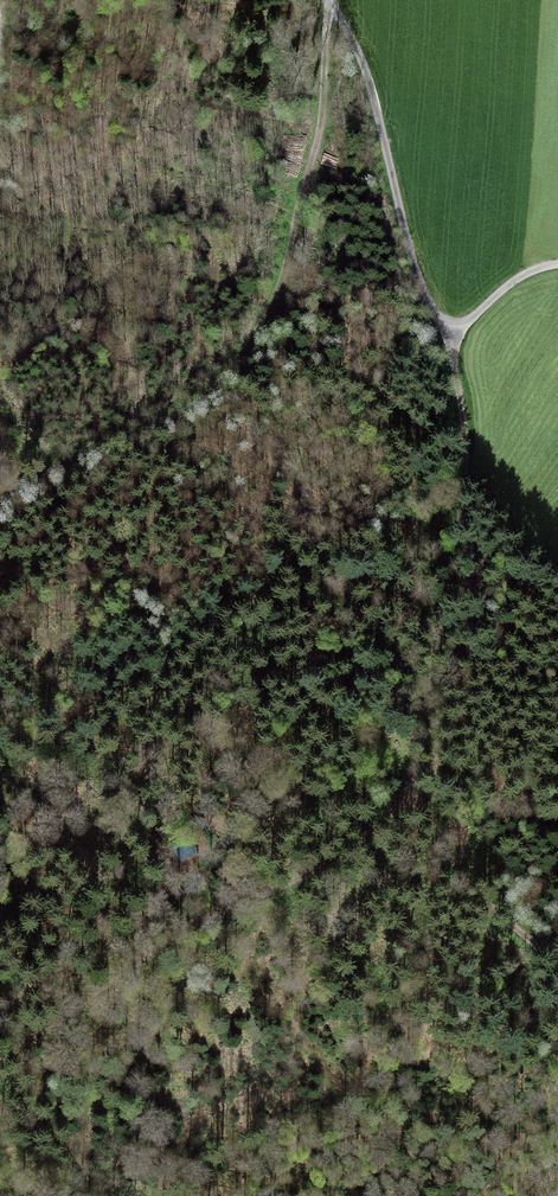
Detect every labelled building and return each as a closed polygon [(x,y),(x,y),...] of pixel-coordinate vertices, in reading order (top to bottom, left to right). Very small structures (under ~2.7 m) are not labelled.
[(188,837),(172,846),(180,860),(196,851),(188,837)]
